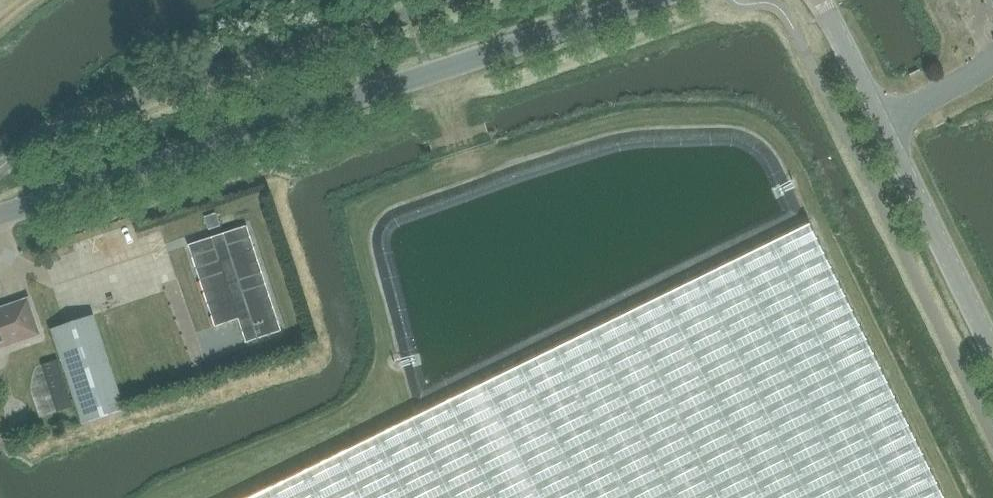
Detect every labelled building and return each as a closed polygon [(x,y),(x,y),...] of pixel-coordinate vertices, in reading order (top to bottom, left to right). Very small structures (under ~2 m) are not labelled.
[(246,224),(187,243),(214,323),(215,324),(238,316),(246,340),(280,329),(246,224)] [(254,497),(943,497),(810,226),(254,497)] [(166,262),(178,257),(170,238),(158,242),(166,262)] [(38,333),(27,301),(0,310),(0,347),(38,333)] [(125,410),(94,314),(51,328),(83,424),(125,410)]
